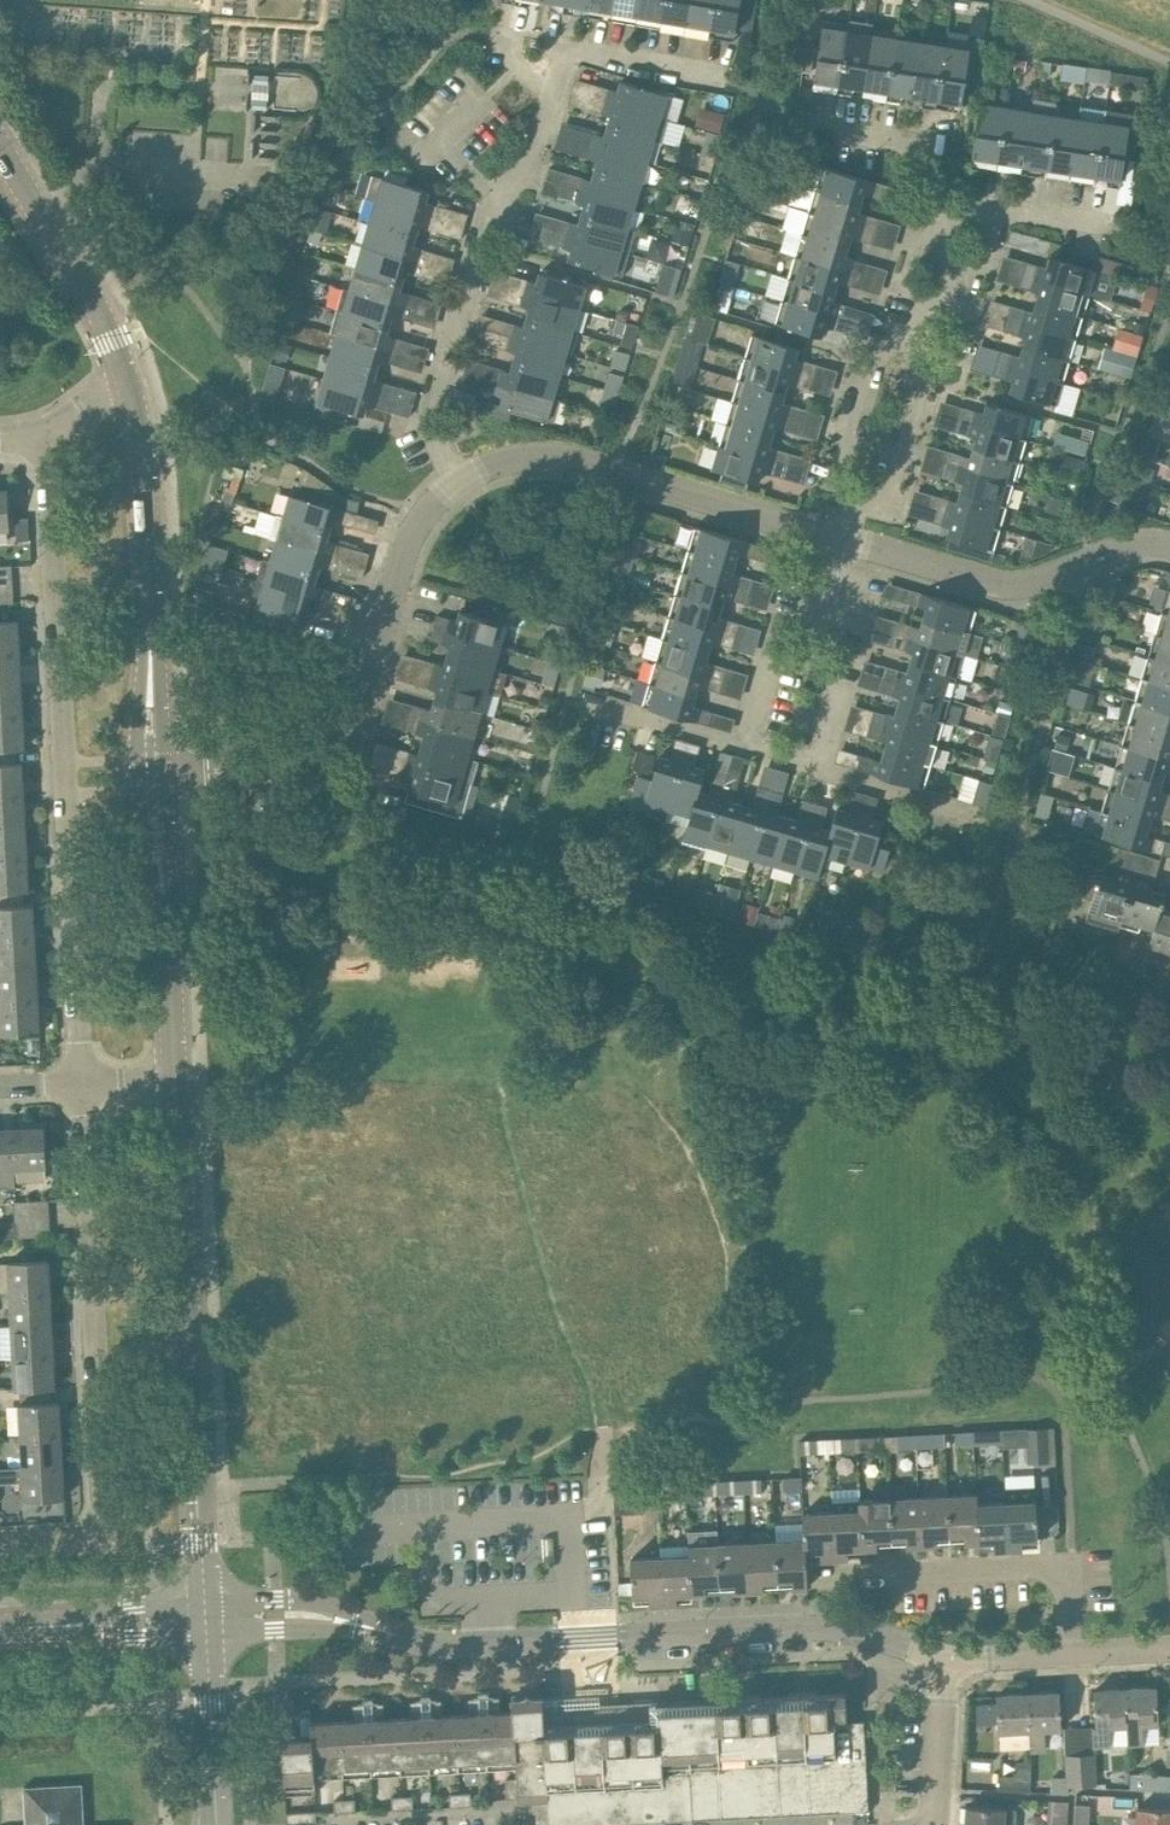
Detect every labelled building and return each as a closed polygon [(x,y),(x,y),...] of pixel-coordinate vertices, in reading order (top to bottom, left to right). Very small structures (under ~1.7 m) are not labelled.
[(564,11),(566,0),(551,0),(549,9),(564,11)] [(590,6),(591,0),(566,0),(564,11),(578,14),(580,5),(590,6)] [(612,20),(615,0),(591,0),(590,6),(599,8),(598,17),(612,20)] [(638,15),(641,0),(615,0),(612,20),(627,22),(629,13),(638,15)] [(661,28),(665,0),(641,0),(638,15),(648,16),(646,25),(661,28)] [(661,28),(675,30),(677,21),(687,23),(690,0),(665,0),(661,28)] [(715,0),(690,0),(687,23),(696,24),(695,34),(709,36),(715,0)] [(709,36),(724,39),(726,29),(736,31),(741,0),(715,0),(709,36)] [(838,92),(848,28),(823,24),(815,80),(825,81),(824,90),(838,92)] [(864,87),(873,32),(848,28),(838,92),(853,95),(855,86),(864,87)] [(887,100),(897,36),(873,32),(864,87),(874,89),(873,98),(887,100)] [(903,93),(913,95),(921,40),(897,36),(887,100),(902,102),(903,93)] [(936,108),(946,44),(921,40),(913,95),(923,96),(921,105),(936,108)] [(971,48),(946,44),(936,108),(950,110),(952,101),(962,102),(971,48)] [(806,55),(803,70),(812,72),(814,57),(806,55)] [(1017,59),(1016,68),(1025,70),(1027,60),(1017,59)] [(1059,88),(1108,96),(1110,82),(1121,84),(1123,70),(1064,61),(1059,88)] [(270,75),(254,74),(254,83),(269,84),(270,75)] [(595,96),(662,115),(668,94),(621,80),(618,91),(598,85),(595,96)] [(661,116),(662,115),(595,96),(591,109),(611,115),(609,123),(655,137),(663,139),(669,119),(661,116)] [(268,100),(253,99),(252,107),(268,108),(268,100)] [(700,106),(696,122),(723,129),(728,113),(700,106)] [(996,169),(1005,109),(981,106),(974,156),(984,158),(983,167),(996,169)] [(1005,109),(996,169),(1012,171),(1013,162),(1023,163),(1030,113),(1005,109)] [(1080,181),(1094,184),(1105,115),(1080,112),(1072,171),(1081,172),(1080,181)] [(1031,174),(1044,176),(1054,116),(1030,113),(1023,163),(1033,165),(1031,174)] [(1078,120),(1054,116),(1044,176),(1061,178),(1062,169),(1072,171),(1078,120)] [(655,137),(609,123),(605,135),(585,129),(582,139),(649,159),(655,137)] [(1129,127),(1103,124),(1094,184),(1109,186),(1111,177),(1121,178),(1129,127)] [(649,159),(582,139),(578,154),(598,160),(596,168),(642,182),(649,159)] [(815,188),(862,202),(864,192),(885,198),(889,185),(822,166),(815,188)] [(636,204),(642,182),(596,168),(592,179),(550,167),(546,178),(636,204)] [(367,197),(376,200),(465,226),(469,214),(427,201),(429,190),(373,174),(367,197)] [(636,204),(546,178),(542,192),(585,204),(583,212),(629,225),(636,204)] [(859,212),(862,202),(815,188),(808,211),(875,230),(879,218),(859,212)] [(465,226),(376,200),(369,222),(416,236),(419,226),(462,238),(465,226)] [(315,207),(309,228),(311,229),(323,233),(327,234),(333,212),(315,207)] [(872,242),(875,230),(808,211),(802,233),(848,247),(851,236),(872,242)] [(622,249),(629,225),(583,212),(579,224),(559,218),(556,229),(622,249)] [(678,218),(671,240),(689,246),(696,224),(678,218)] [(416,236),(369,222),(362,220),(356,242),(363,245),(430,264),(434,252),(413,246),(416,236)] [(622,249),(556,229),(552,243),(572,249),(569,259),(616,273),(622,249)] [(846,256),(848,247),(802,233),(795,255),(862,275),(866,262),(846,256)] [(664,257),(669,244),(653,239),(648,252),(664,257)] [(430,264),(363,245),(356,267),(403,280),(406,270),(426,276),(430,264)] [(859,287),(862,275),(795,255),(789,277),(836,290),(838,281),(859,287)] [(1026,261),(1023,273),(1090,293),(1097,270),(1050,256),(1047,267),(1026,261)] [(299,262),(282,329),(321,338),(330,304),(309,299),(318,266),(299,262)] [(725,266),(720,282),(734,286),(738,270),(725,266)] [(356,267),(350,289),(417,309),(421,296),(400,290),(403,280),(356,267)] [(517,276),(513,288),(580,307),(587,285),(540,271),(537,282),(517,276)] [(1037,302),(1083,315),(1090,293),(1023,273),(1019,286),(1039,292),(1037,302)] [(833,301),(836,290),(789,277),(782,299),(849,318),(853,307),(833,301)] [(1141,304),(1151,307),(1159,286),(1148,282),(1141,304)] [(350,289),(344,287),(337,309),(390,325),(393,315),(413,321),(417,309),(350,289)] [(527,316),(574,329),(580,307),(513,288),(510,300),(530,306),(527,316)] [(713,306),(713,307),(728,312),(728,310),(731,301),(716,297),(713,306)] [(849,318),(782,299),(776,322),(822,336),(825,325),(846,331),(849,318)] [(1077,338),(1083,315),(1037,302),(1034,311),(1013,306),(1010,318),(1077,338)] [(390,325),(337,309),(331,332),(337,333),(404,353),(408,341),(387,335),(390,325)] [(574,330),(574,329),(527,316),(524,326),(504,320),(500,333),(567,353),(572,354),(578,332),(574,330)] [(1024,346),(1070,360),(1077,338),(1010,318),(1006,330),(1027,336),(1024,346)] [(1133,372),(1139,330),(1117,327),(1114,346),(1105,345),(1101,367),(1133,372)] [(331,356),(377,369),(380,359),(401,365),(404,353),(337,333),(331,356)] [(514,360),(561,374),(567,353),(500,333),(497,345),(517,351),(514,360)] [(746,355),(813,374),(816,363),(796,357),(799,347),(752,333),(746,355)] [(683,334),(674,382),(693,385),(701,337),(683,334)] [(1070,360),(1024,346),(1021,356),(1000,350),(997,362),(1064,382),(1070,360)] [(614,353),(605,399),(618,402),(627,355),(614,353)] [(809,388),(813,374),(746,355),(739,377),(786,391),(789,382),(809,388)] [(377,369),(331,356),(324,378),(413,404),(417,392),(374,379),(377,369)] [(554,397),(561,374),(514,360),(511,371),(491,365),(487,378),(554,397)] [(1064,382),(997,362),(993,375),(1013,381),(1010,391),(1057,405),(1064,382)] [(783,402),(786,391),(739,377),(733,400),(799,419),(803,408),(783,402)] [(413,404),(324,378),(314,412),(352,423),(355,412),(364,415),(367,404),(410,416),(413,404)] [(562,399),(554,397),(487,378),(484,389),(504,395),(501,406),(555,422),(562,399)] [(264,386),(261,396),(273,400),(277,390),(264,386)] [(796,432),(799,419),(733,400),(726,422),(772,436),(775,426),(796,432)] [(960,420),(1027,438),(1034,416),(987,402),(984,413),(964,407),(960,420)] [(1027,438),(960,420),(956,431),(977,437),(974,448),(1021,460),(1027,438)] [(669,422),(667,429),(683,435),(686,427),(669,422)] [(769,446),(772,436),(726,422),(719,444),(787,463),(790,452),(769,446)] [(1074,435),(1070,450),(1086,455),(1090,440),(1074,435)] [(787,463),(719,444),(712,468),(759,481),(762,471),(783,477),(787,463)] [(1021,460),(974,448),(971,457),(951,451),(947,464),(1014,482),(1021,460)] [(650,456),(648,460),(650,461),(665,465),(666,461),(668,456),(651,451),(650,456)] [(1014,482),(947,464),(943,476),(964,482),(961,492),(1007,505),(1014,482)] [(10,529),(8,489),(0,489),(0,529),(10,529)] [(1007,505),(961,492),(958,502),(938,495),(934,509),(1001,527),(1007,505)] [(284,516),(330,530),(333,520),(353,526),(357,513),(290,493),(284,516)] [(271,534),(277,513),(262,509),(256,530),(271,534)] [(1001,527),(934,509),(930,520),(951,526),(947,537),(994,550),(1001,527)] [(327,540),(330,530),(284,516),(277,538),(366,565),(370,552),(327,540)] [(618,517),(614,531),(628,535),(632,521),(618,517)] [(696,526),(689,548),(736,562),(738,552),(759,558),(762,545),(696,526)] [(363,577),(366,565),(277,538),(271,560),(318,574),(321,565),(363,577)] [(627,538),(623,552),(636,556),(640,546),(638,542),(627,538)] [(733,572),(736,562),(689,548),(682,571),(749,590),(753,578),(733,572)] [(214,582),(220,556),(209,553),(203,579),(214,582)] [(315,584),(318,574),(264,558),(257,580),(331,603),(335,590),(315,584)] [(13,582),(12,563),(0,564),(0,583),(13,582)] [(746,603),(749,590),(682,571),(676,593),(722,607),(725,597),(746,603)] [(331,603),(257,580),(250,603),(304,620),(308,609),(328,615),(331,603)] [(13,582),(0,583),(0,600),(15,599),(13,582)] [(1162,612),(1169,614),(1169,588),(1162,612)] [(924,617),(970,631),(977,608),(910,589),(906,602),(927,608),(924,617)] [(719,617),(722,607),(676,593),(669,615),(736,635),(740,623),(719,617)] [(610,598),(605,615),(620,619),(624,602),(610,598)] [(437,614),(433,628),(501,647),(508,623),(461,609),(458,620),(437,614)] [(1162,612),(1155,634),(1169,638),(1169,614),(1162,612)] [(733,647),(736,635),(669,615),(663,637),(709,651),(712,641),(733,647)] [(984,635),(970,631),(924,617),(921,627),(901,621),(897,634),(964,653),(964,652),(978,656),(984,635)] [(0,621),(0,653),(20,652),(18,620),(0,621)] [(601,627),(596,642),(611,646),(615,631),(601,627)] [(494,669),(501,647),(433,628),(430,639),(451,645),(448,655),(494,669)] [(911,662),(957,676),(964,653),(897,634),(893,646),(914,652),(911,662)] [(1155,634),(1149,656),(1169,662),(1169,638),(1155,634)] [(707,661),(709,651),(663,637),(656,660),(723,679),(727,667),(707,661)] [(0,653),(0,685),(22,684),(20,652),(0,653)] [(488,691),(494,669),(448,655),(445,665),(425,659),(421,671),(488,691)] [(1149,656),(1142,678),(1169,687),(1169,662),(1149,656)] [(719,692),(723,679),(656,660),(650,682),(696,696),(699,686),(719,692)] [(951,698),(957,676),(911,662),(908,672),(887,666),(884,678),(951,698)] [(438,689),(435,699),(482,713),(488,691),(421,671),(417,683),(438,689)] [(898,706),(944,720),(951,698),(884,678),(880,690),(901,697),(898,706)] [(1142,678),(1135,700),(1169,710),(1169,687),(1142,678)] [(693,706),(696,696),(650,682),(643,705),(710,724),(714,711),(693,706)] [(0,685),(0,717),(24,716),(22,684),(0,685)] [(475,735),(482,713),(435,699),(432,709),(412,703),(408,715),(475,735)] [(1135,700),(1129,722),(1169,734),(1169,710),(1135,700)] [(938,742),(944,720),(898,706),(895,716),(874,710),(871,723),(938,742)] [(422,744),(469,757),(475,735),(408,715),(405,728),(425,734),(422,744)] [(18,762),(17,748),(25,748),(24,716),(0,717),(0,763),(18,762)] [(534,717),(531,727),(542,730),(545,720),(534,717)] [(1169,759),(1169,734),(1129,722),(1122,745),(1169,759)] [(885,751),(931,765),(938,742),(871,723),(867,735),(887,741),(885,751)] [(529,726),(524,742),(537,746),(538,744),(542,730),(531,727),(529,726)] [(668,807),(688,741),(676,738),(671,758),(660,755),(653,779),(639,775),(632,797),(668,807)] [(691,815),(699,791),(706,768),(695,765),(701,745),(688,741),(668,807),(690,814),(690,815),(691,815)] [(479,761),(469,757),(422,744),(419,754),(399,748),(395,762),(472,783),(479,761)] [(1122,745),(1115,768),(1162,782),(1165,770),(1169,771),(1169,759),(1122,745)] [(705,844),(732,754),(721,751),(708,793),(699,791),(691,815),(690,815),(683,837),(705,844)] [(931,765),(885,751),(882,761),(861,755),(858,768),(924,788),(931,765)] [(728,850),(743,803),(733,800),(746,758),(732,754),(705,844),(728,850)] [(24,794),(23,762),(18,762),(0,763),(0,795),(24,794)] [(463,817),(472,783),(395,762),(392,772),(412,778),(406,801),(463,817)] [(761,783),(786,787),(789,767),(764,764),(761,783)] [(1115,768),(1109,789),(1169,807),(1169,793),(1159,790),(1162,782),(1115,768)] [(959,796),(987,803),(993,780),(964,773),(959,796)] [(750,857),(772,790),(759,786),(753,806),(743,803),(728,850),(750,857)] [(1109,789),(1102,811),(1149,825),(1152,815),(1169,820),(1169,807),(1109,789)] [(772,863),(787,816),(777,814),(783,793),(772,790),(750,857),(772,863)] [(847,861),(868,794),(854,790),(848,810),(838,807),(831,829),(824,853),(825,854),(847,861)] [(510,793),(504,812),(518,816),(520,812),(524,797),(510,793)] [(0,795),(0,827),(26,826),(24,794),(0,795)] [(879,797),(868,794),(847,861),(883,872),(893,840),(879,836),(883,821),(873,817),(879,797)] [(818,877),(825,854),(824,853),(831,829),(822,827),(828,806),(803,799),(797,819),(787,816),(772,863),(818,877)] [(1149,825),(1102,811),(1089,807),(1083,830),(1163,853),(1167,840),(1146,834),(1149,825)] [(478,816),(474,828),(495,834),(490,819),(478,816)] [(28,858),(26,826),(0,827),(0,860),(28,858)] [(1136,851),(1122,847),(1118,861),(1132,865),(1136,851)] [(0,860),(0,906),(25,905),(25,890),(30,890),(28,858),(0,860)] [(1090,908),(1123,918),(1135,874),(1116,868),(1113,877),(1100,873),(1098,879),(1097,879),(1095,884),(1097,885),(1090,908)] [(1135,874),(1123,918),(1153,927),(1148,944),(1169,950),(1169,946),(1169,903),(1165,901),(1165,899),(1164,899),(1166,892),(1152,888),(1155,880),(1135,874)] [(690,905),(690,906),(711,912),(717,893),(695,886),(690,905)] [(35,936),(34,904),(25,905),(0,906),(0,938),(35,936)] [(831,918),(828,928),(839,932),(843,915),(832,912),(831,918)] [(0,938),(0,970),(37,968),(35,936),(0,938)] [(1130,959),(1118,973),(1131,984),(1143,970),(1130,959)] [(0,970),(0,1002),(39,1000),(37,968),(0,970)] [(0,1002),(0,1030),(0,1034),(40,1032),(39,1000),(0,1002)] [(13,1128),(15,1168),(47,1166),(45,1126),(13,1128)] [(15,1168),(13,1128),(0,1129),(0,1169),(15,1168)] [(14,1201),(15,1219),(50,1217),(49,1199),(14,1201)] [(51,1235),(50,1217),(15,1219),(16,1237),(51,1235)] [(9,1261),(11,1293),(51,1291),(49,1259),(9,1261)] [(11,1293),(12,1325),(52,1323),(51,1291),(11,1293)] [(12,1325),(14,1356),(54,1354),(52,1323),(12,1325)] [(54,1354),(14,1356),(16,1390),(21,1389),(51,1387),(56,1387),(54,1354)] [(20,1403),(21,1436),(62,1433),(60,1401),(52,1402),(51,1387),(21,1389),(22,1403),(20,1403)] [(1049,1460),(1047,1426),(1028,1428),(1030,1461),(1049,1460)] [(991,1430),(974,1431),(975,1444),(992,1443),(991,1430)] [(975,1444),(974,1431),(957,1433),(958,1445),(975,1444)] [(21,1436),(23,1468),(63,1465),(62,1433),(21,1436)] [(916,1434),(916,1447),(934,1446),(933,1433),(916,1434)] [(899,1448),(916,1447),(916,1434),(899,1435),(899,1448)] [(875,1436),(858,1438),(859,1450),(875,1449),(875,1436)] [(859,1450),(858,1438),(841,1439),(842,1452),(859,1450)] [(819,1453),(818,1440),(800,1441),(801,1454),(819,1453)] [(63,1465),(23,1468),(25,1500),(65,1498),(63,1465)] [(803,1489),(802,1476),(784,1477),(785,1490),(803,1489)] [(761,1478),(743,1479),(744,1491),(762,1490),(761,1478)] [(725,1492),(744,1491),(743,1479),(725,1480),(725,1492)] [(701,1482),(685,1483),(685,1494),(702,1494),(701,1482)] [(685,1494),(685,1483),(667,1483),(668,1495),(685,1494)] [(644,1511),(643,1496),(646,1496),(646,1484),(614,1486),(615,1513),(644,1511)] [(965,1542),(980,1541),(978,1502),(977,1492),(948,1493),(951,1533),(965,1532),(965,1542)] [(935,1534),(951,1533),(948,1493),(919,1495),(922,1544),(936,1543),(935,1534)] [(908,1545),(922,1544),(919,1495),(890,1496),(893,1536),(907,1535),(908,1545)] [(877,1537),(893,1536),(890,1496),(862,1498),(862,1508),(864,1547),(878,1546),(877,1537)] [(1007,1501),(1010,1549),(1024,1548),(1023,1539),(1039,1538),(1037,1499),(1007,1501)] [(995,1550),(1010,1549),(1007,1501),(978,1502),(980,1541),(995,1540),(995,1550)] [(849,1548),(864,1547),(862,1508),(833,1510),(836,1558),(850,1558),(849,1548)] [(822,1559),(836,1558),(833,1510),(804,1511),(806,1538),(807,1550),(821,1549),(822,1559)] [(806,1538),(775,1539),(777,1578),(794,1577),(794,1587),(809,1586),(807,1550),(806,1538)] [(777,1578),(775,1539),(746,1541),(749,1590),(764,1589),(764,1579),(777,1578)] [(746,1541),(718,1542),(720,1581),(736,1581),(736,1590),(749,1590),(746,1541)] [(720,1581),(718,1542),(688,1544),(691,1593),(707,1592),(706,1582),(720,1581)] [(691,1593),(688,1544),(659,1545),(660,1556),(662,1604),(678,1603),(678,1593),(691,1593)] [(662,1604),(660,1556),(632,1557),(634,1596),(650,1595),(650,1605),(662,1604)] [(1124,1687),(1127,1724),(1128,1724),(1129,1743),(1143,1743),(1143,1730),(1141,1730),(1140,1723),(1159,1722),(1157,1685),(1124,1687)] [(1109,1725),(1127,1724),(1124,1687),(1096,1688),(1098,1724),(1094,1725),(1095,1745),(1110,1744),(1109,1725)] [(1028,1692),(1032,1749),(1046,1748),(1045,1728),(1062,1727),(1060,1690),(1028,1692)] [(848,1720),(846,1692),(564,1708),(563,1697),(544,1698),(544,1695),(513,1696),(514,1711),(495,1712),(494,1695),(474,1696),(475,1713),(438,1715),(437,1698),(417,1699),(417,1716),(380,1718),(379,1701),(359,1702),(360,1719),(313,1722),(312,1713),(292,1715),(293,1737),(283,1738),(286,1794),(287,1794),(287,1786),(314,1785),(315,1792),(316,1792),(314,1771),(515,1760),(517,1777),(506,1778),(507,1798),(518,1798),(518,1801),(549,1799),(551,1823),(549,1823),(870,1809),(865,1719),(848,1720)] [(1030,1729),(1032,1749),(1028,1692),(998,1693),(1000,1731),(1030,1729)] [(1094,1752),(1080,1753),(1082,1783),(1096,1782),(1094,1752)] [(1082,1783),(1080,1753),(1066,1754),(1067,1776),(1052,1777),(1053,1792),(1069,1792),(1068,1784),(1082,1783)] [(1030,1790),(1031,1775),(1030,1761),(1017,1761),(1018,1775),(1000,1776),(1000,1789),(1030,1790)] [(1163,1775),(1131,1773),(1130,1788),(1169,1789),(1169,1775),(1163,1775)] [(121,1821),(87,1823),(85,1776),(25,1779),(27,1822),(3,1823),(3,1824),(121,1824),(121,1821)] [(461,1793),(461,1806),(472,1805),(471,1792),(461,1793)] [(461,1806),(461,1793),(450,1793),(451,1806),(461,1806)] [(414,1795),(403,1796),(404,1809),(414,1808),(414,1795)] [(404,1809),(403,1796),(392,1796),(393,1809),(404,1809)] [(356,1798),(345,1799),(346,1812),(356,1811),(356,1798)] [(346,1812),(345,1799),(334,1799),(335,1812),(346,1812)] [(1069,1801),(1049,1800),(1048,1812),(1053,1812),(1052,1824),(1068,1824),(1069,1801)] [(1074,1824),(1089,1824),(1090,1804),(1075,1804),(1074,1824)] [(1018,1808),(967,1805),(966,1824),(1017,1824),(1018,1808)] [(1138,1824),(1169,1824),(1169,1808),(1138,1806),(1138,1824)] [(302,1811),(302,1822),(317,1821),(317,1810),(302,1811)] [(302,1822),(302,1811),(287,1812),(288,1822),(302,1822)]
